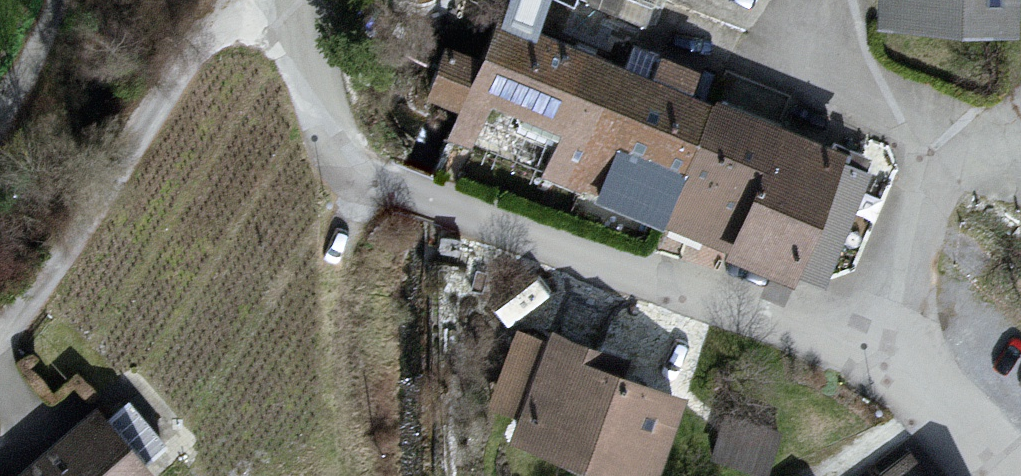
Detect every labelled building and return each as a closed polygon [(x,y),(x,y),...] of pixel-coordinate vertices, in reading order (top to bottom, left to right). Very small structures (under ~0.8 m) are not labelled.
[(872,13),(1004,17),(1004,0),(872,0),(872,13)] [(863,153),(493,5),(441,136),(465,146),(485,94),(558,123),(539,170),(812,279),(863,153)] [(547,324),(542,339),(514,329),(489,399),(517,409),(507,437),(617,475),(648,475),(679,390),(615,367),(621,350),(547,324)] [(25,475),(152,475),(99,409),(25,475)] [(886,475),(924,475),(910,460),(886,475)]
